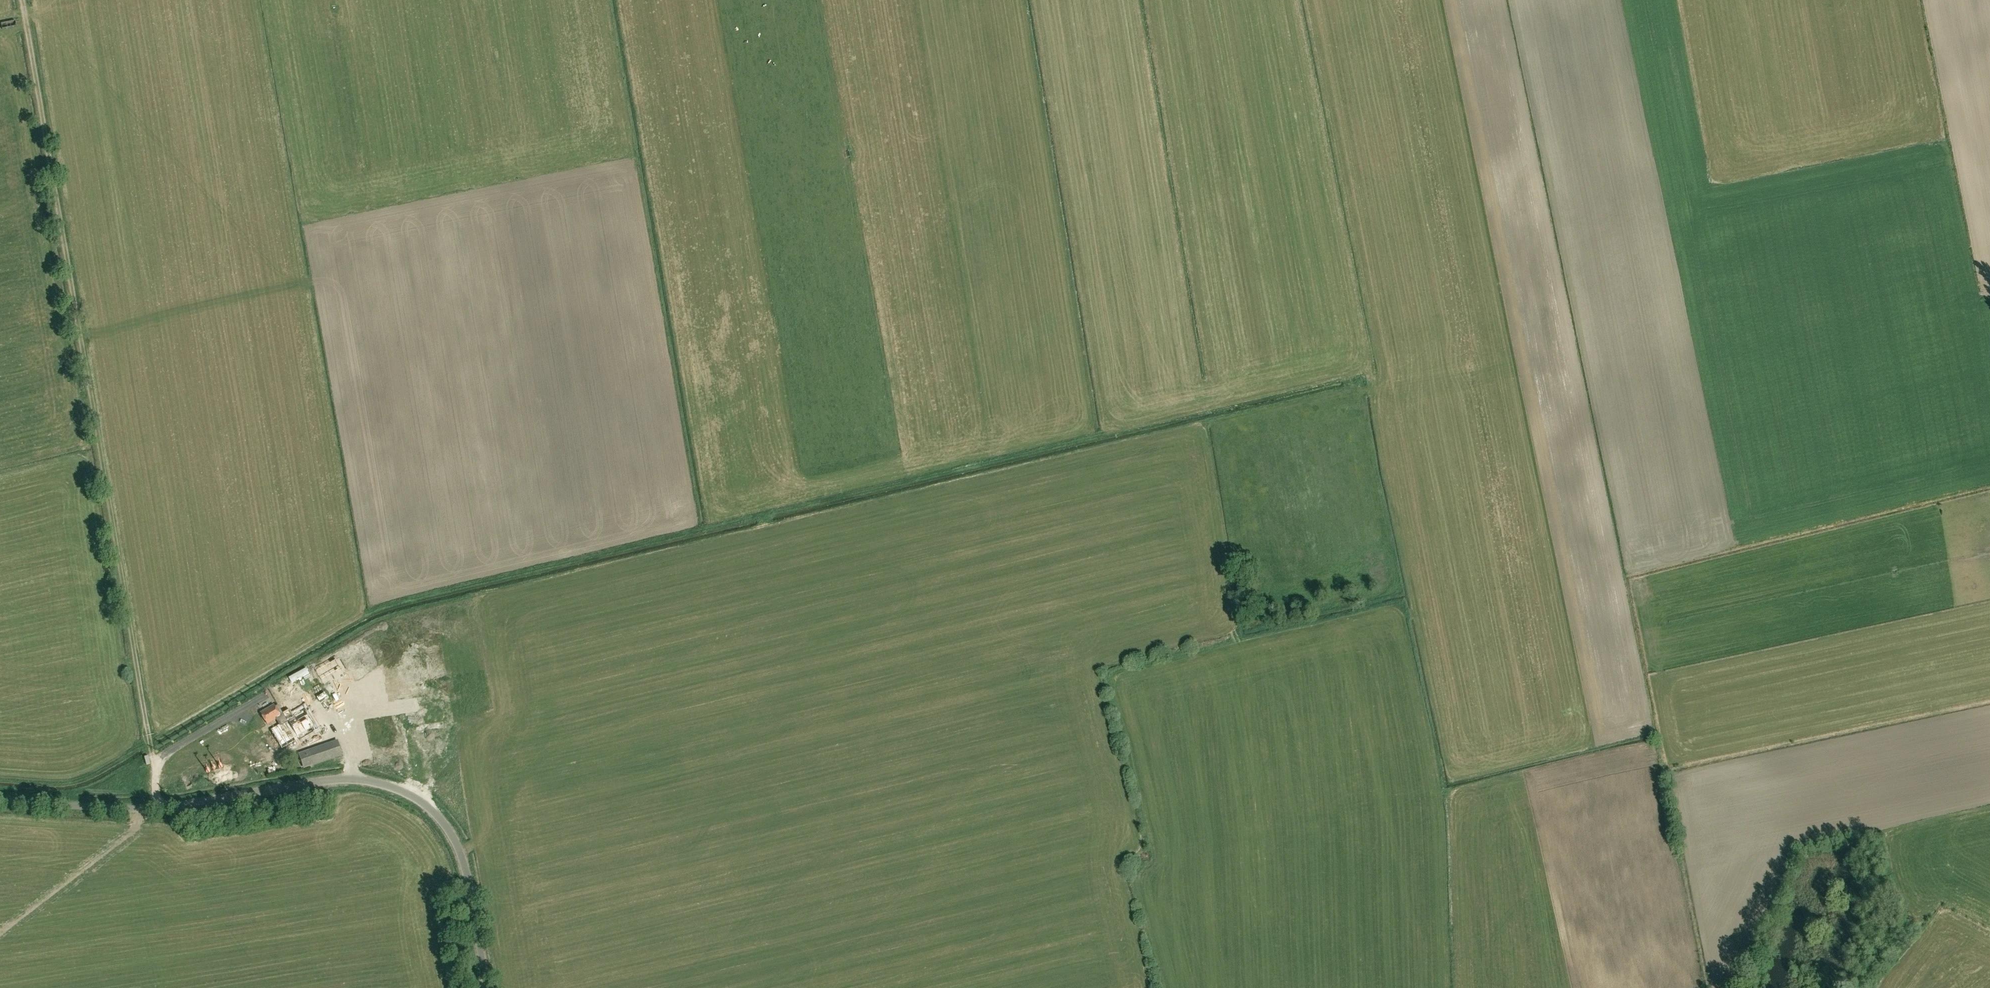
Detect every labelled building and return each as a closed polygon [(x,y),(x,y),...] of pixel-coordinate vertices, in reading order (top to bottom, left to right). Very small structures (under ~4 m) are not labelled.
[(396,651),(402,649),(395,633),(390,635),(396,651)] [(375,667),(368,655),(369,654),(369,653),(367,654),(347,666),(345,667),(346,668),(347,667),(354,679),(353,680),(353,681),(355,680),(375,667),(377,666),(376,666),(375,667)] [(308,674),(304,668),(285,680),(288,685),(308,674)] [(282,713),(277,703),(261,713),(268,724),(276,719),(279,724),(287,720),(282,713)] [(317,727),(305,708),(294,715),(290,708),(282,713),(287,720),(287,719),(299,738),(317,727)] [(250,716),(240,722),(246,732),(256,726),(250,716)] [(287,720),(279,724),(271,729),(282,748),(299,738),(287,719),(287,720)] [(405,729),(397,733),(404,746),(412,741),(405,729)] [(311,765),(342,755),(337,741),(306,751),(311,765)] [(371,768),(367,756),(357,760),(362,772),(371,768)]
